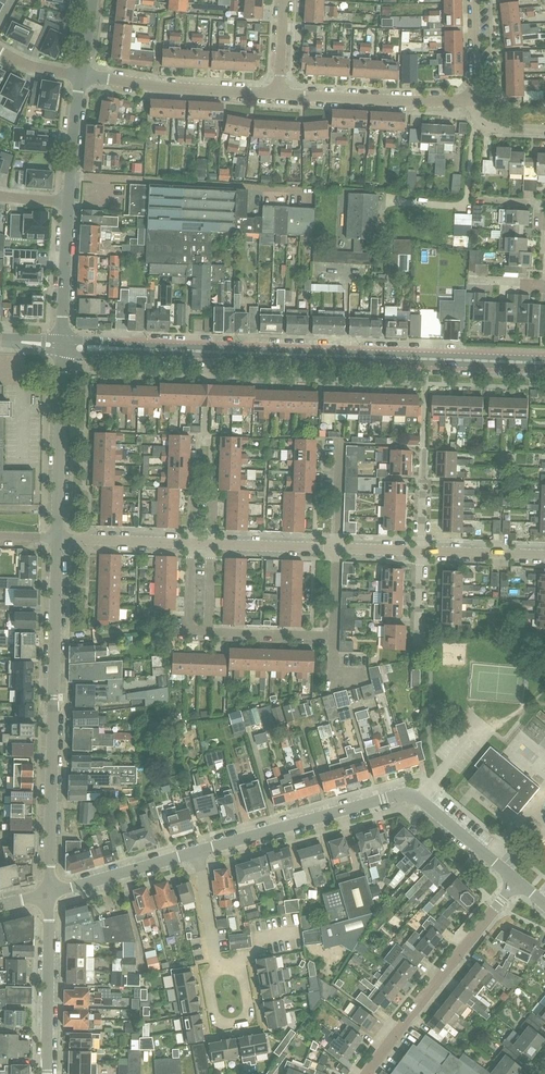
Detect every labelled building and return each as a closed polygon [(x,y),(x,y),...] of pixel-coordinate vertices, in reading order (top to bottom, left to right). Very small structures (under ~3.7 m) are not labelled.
[(116,9),(132,11),(133,5),(138,6),(139,1),(133,0),(117,0),(116,9)] [(169,5),(168,10),(168,11),(176,12),(182,13),(186,13),(188,0),(169,0),(169,5)] [(305,10),(324,11),(325,6),(322,6),(322,0),(320,0),(306,0),(305,10)] [(441,12),(441,16),(460,16),(460,3),(444,4),(444,12),(441,12)] [(502,5),(503,16),(521,14),(524,13),(527,13),(535,12),(540,11),(540,7),(534,7),(519,9),(518,3),(502,5)] [(382,6),(382,15),(391,15),(391,6),(382,6)] [(262,8),(242,7),(242,12),(244,12),(244,18),(261,19),(262,8)] [(132,11),(116,9),(115,21),(136,23),(137,17),(132,17),(132,11)] [(321,17),(324,17),(324,11),(305,10),(304,21),(321,22),(321,17)] [(503,16),(505,27),(521,25),(520,18),(524,17),(524,13),(521,14),(503,16)] [(441,16),(436,17),(429,17),(429,23),(441,23),(441,21),(444,21),(444,28),(460,27),(460,16),(441,16)] [(44,27),(41,34),(47,37),(40,51),(40,52),(41,52),(44,54),(45,54),(50,57),(51,57),(55,58),(54,59),(55,59),(55,58),(58,51),(59,52),(59,51),(62,44),(65,37),(66,36),(65,36),(57,33),(60,26),(45,19),(44,27)] [(392,19),(381,19),(381,27),(392,27),(392,19)] [(37,42),(41,34),(44,27),(32,21),(28,30),(12,23),(10,27),(8,26),(5,33),(7,34),(6,36),(6,35),(6,36),(7,37),(7,36),(26,45),(26,46),(27,46),(27,45),(30,39),(37,42)] [(521,25),(505,27),(506,37),(526,35),(527,35),(530,34),(539,33),(538,27),(530,28),(529,24),(521,25)] [(114,36),(135,39),(135,33),(130,33),(131,26),(115,25),(114,36)] [(429,43),(429,44),(442,44),(461,43),(460,32),(444,32),(444,36),(435,37),(435,30),(423,31),(423,43),(429,43)] [(526,35),(506,37),(507,48),(523,46),(523,41),(527,41),(539,39),(539,33),(530,34),(527,35),(526,35)] [(114,36),(113,47),(128,49),(129,43),(134,44),(135,39),(114,36)] [(332,60),(326,60),(325,75),(336,76),(337,54),(338,42),(333,42),(332,60)] [(337,54),(336,76),(347,77),(347,71),(348,61),(342,61),(343,53),(344,42),(338,42),(337,54)] [(444,48),(445,55),(461,54),(461,43),(442,44),(429,44),(429,48),(444,48)] [(246,55),(245,71),(253,71),(253,66),(258,67),(259,45),(259,44),(254,44),(253,55),(246,55)] [(174,45),(169,45),(168,51),(163,51),(162,67),(173,67),(174,45)] [(180,46),(174,45),(173,67),(184,68),(185,52),(179,52),(180,46)] [(190,52),(185,52),(184,68),(195,68),(196,46),(190,46),(190,52)] [(206,69),(207,53),(202,53),(202,47),(196,46),(195,68),(206,69)] [(135,49),(128,49),(113,47),(112,59),(122,60),(121,63),(134,64),(135,49)] [(308,47),(303,47),(301,69),(305,69),(305,74),(314,75),(315,59),(307,59),(308,47)] [(222,70),(223,48),(218,48),(217,54),(211,53),(210,69),(222,70)] [(229,48),(223,48),(222,70),(233,70),(234,55),(229,54),(229,48)] [(154,51),(135,49),(134,64),(153,66),(154,51)] [(245,71),(246,55),(246,49),(240,49),(239,55),(234,55),(233,70),(245,71)] [(315,59),(314,75),(325,75),(326,60),(320,59),(321,54),(315,53),(315,59)] [(507,53),(507,64),(527,64),(531,64),(538,64),(538,63),(538,59),(538,58),(531,58),(531,53),(523,53),(507,53)] [(437,66),(438,66),(461,65),(461,54),(445,55),(437,55),(437,60),(437,66)] [(402,55),(402,66),(417,66),(417,55),(402,55)] [(363,77),(364,56),(359,56),(359,62),(352,61),(351,77),(363,77)] [(370,62),(370,56),(364,56),(363,77),(374,78),(375,63),(370,62)] [(381,63),(375,63),(374,78),(385,78),(387,57),(381,57),(381,63)] [(392,58),(387,57),(385,78),(397,79),(397,64),(392,64),(392,58)] [(507,64),(507,75),(523,75),(523,69),(526,69),(538,69),(538,68),(538,64),(531,64),(527,64),(507,64)] [(438,66),(439,75),(439,80),(448,80),(448,77),(461,77),(461,65),(438,66)] [(402,71),(402,84),(418,84),(417,71),(414,71),(414,77),(406,77),(406,71),(402,71)] [(17,96),(22,87),(25,82),(23,81),(24,79),(17,76),(16,78),(11,75),(1,95),(10,99),(6,108),(17,113),(24,100),(17,96)] [(507,75),(507,86),(529,86),(529,80),(523,80),(523,75),(507,75)] [(42,81),(42,83),(40,94),(32,92),(30,105),(38,106),(38,108),(46,109),(44,118),(54,119),(57,102),(56,101),(59,84),(42,81)] [(507,86),(508,97),(524,97),(524,100),(544,100),(544,92),(544,86),(539,86),(532,86),(529,86),(507,86)] [(102,102),(100,111),(116,113),(118,106),(128,108),(129,102),(108,99),(107,103),(102,102)] [(155,123),(161,123),(162,101),(151,100),(150,117),(155,117),(155,123)] [(161,123),(166,123),(166,118),(172,118),(173,102),(162,101),(161,123)] [(173,102),(172,118),(177,118),(177,124),(177,128),(183,128),(183,124),(184,108),(184,102),(173,102)] [(199,119),(200,103),(189,102),(188,124),(193,125),(194,119),(199,119)] [(209,130),(210,125),(211,104),(200,103),(199,119),(204,119),(203,137),(209,138),(209,130)] [(211,104),(210,125),(215,126),(216,120),(222,120),(223,104),(211,104)] [(116,113),(100,111),(98,122),(114,125),(115,119),(121,120),(122,114),(116,113)] [(341,145),(342,137),(342,133),(343,111),(332,111),(331,127),(337,127),(336,133),(336,144),(336,145),(341,145)] [(354,112),(343,111),(342,133),(347,133),(348,127),(353,128),(354,112)] [(366,112),(354,112),(353,128),(359,128),(358,134),(365,134),(366,112)] [(380,129),(381,113),(370,113),(369,135),(375,135),(375,129),(380,129)] [(393,114),(381,113),(380,129),(386,129),(386,136),(391,136),(393,114)] [(404,114),(393,114),(391,136),(397,136),(397,130),(403,130),(404,114)] [(227,121),(224,132),(230,133),(229,139),(234,140),(239,119),(228,116),(227,121)] [(233,145),(232,152),(237,153),(239,141),(240,136),(247,137),(249,127),(250,121),(239,119),(234,140),(233,145)] [(263,156),(263,143),(265,122),(254,121),(253,137),(259,137),(258,155),(263,156)] [(265,122),(263,143),(263,156),(268,156),(269,138),(274,138),(275,123),(265,122)] [(326,127),(326,122),(315,123),(316,145),(321,145),(322,145),(321,139),(327,138),(326,127)] [(286,145),(287,123),(275,123),(274,138),(281,138),(280,145),(286,145)] [(299,124),(287,123),(286,145),(291,145),(292,139),(298,140),(299,124)] [(315,123),(303,124),(303,130),(304,140),(302,140),(303,149),(311,149),(311,145),(316,145),(315,123)] [(421,124),(421,129),(420,142),(429,143),(428,163),(435,163),(437,125),(421,124)] [(454,126),(437,125),(435,163),(434,175),(444,175),(445,159),(443,159),(443,153),(444,144),(453,144),(454,126)] [(87,126),(86,137),(108,138),(113,139),(120,139),(120,133),(108,133),(102,132),(102,127),(98,127),(87,126)] [(45,151),(46,144),(46,143),(44,143),(45,131),(15,128),(15,129),(14,141),(20,142),(20,150),(45,151)] [(108,138),(86,137),(85,148),(101,149),(101,143),(108,144),(108,138)] [(85,148),(85,159),(106,160),(106,155),(101,154),(101,149),(85,148)] [(483,160),(483,174),(490,174),(497,174),(498,170),(510,170),(512,153),(512,148),(498,148),(498,152),(491,152),(490,160),(483,160)] [(8,172),(13,156),(1,152),(0,155),(0,169),(8,172)] [(526,154),(512,153),(510,170),(510,174),(525,175),(525,180),(531,180),(532,159),(526,158),(526,154)] [(532,159),(531,180),(538,181),(538,176),(544,177),(544,155),(539,154),(538,159),(532,159)] [(237,157),(236,164),(244,165),(245,158),(237,157)] [(85,159),(84,171),(100,172),(100,166),(105,166),(106,160),(85,159)] [(236,164),(234,177),(243,178),(244,165),(236,164)] [(206,177),(207,165),(197,165),(197,177),(206,177)] [(52,172),(39,171),(27,171),(19,170),(18,184),(26,185),(26,187),(35,187),(35,188),(42,188),(51,189),(51,186),(53,186),(54,175),(52,175),(52,172)] [(407,172),(407,176),(406,191),(415,192),(416,172),(407,172)] [(452,174),(451,190),(460,191),(461,175),(452,174)] [(271,183),(272,176),(261,175),(261,183),(271,183)] [(147,229),(210,232),(235,233),(259,234),(260,234),(261,234),(262,218),(254,217),(254,219),(246,218),(247,190),(141,185),(131,184),(130,216),(147,217),(147,229)] [(348,194),(346,238),(354,239),(353,253),(362,253),(363,239),(374,240),(375,235),(377,195),(348,194)] [(483,206),(474,205),(474,222),(482,222),(483,206)] [(261,234),(273,235),(274,221),(275,207),(262,206),(262,218),(261,234)] [(275,207),(274,221),(273,235),(275,235),(275,236),(285,236),(285,235),(286,235),(287,209),(287,207),(275,207)] [(287,209),(286,235),(300,236),(312,237),(314,208),(287,207),(287,209)] [(500,210),(499,224),(502,224),(502,231),(520,232),(521,225),(525,226),(530,226),(530,211),(526,211),(514,210),(508,210),(500,210)] [(10,238),(24,238),(47,239),(48,213),(45,213),(45,211),(36,211),(36,213),(33,212),(33,213),(24,213),(23,226),(11,225),(10,238)] [(82,221),(82,226),(118,228),(118,217),(102,216),(102,212),(81,211),(81,221),(82,221)] [(80,235),(111,237),(111,232),(122,233),(122,228),(118,228),(82,226),(80,225),(80,235)] [(137,245),(146,246),(147,229),(139,228),(137,245)] [(146,254),(146,264),(149,264),(149,274),(159,274),(159,276),(172,276),(186,276),(186,277),(192,277),(192,298),(191,310),(198,310),(205,310),(208,310),(209,300),(209,283),(210,265),(210,232),(147,229),(146,246),(146,254)] [(500,239),(500,252),(506,252),(511,252),(528,253),(529,239),(524,239),(520,238),(520,232),(502,231),(502,238),(500,238),(500,239)] [(273,235),(261,234),(260,234),(259,245),(273,245),(273,235)] [(80,235),(79,244),(111,245),(111,241),(111,237),(80,235)] [(284,245),(285,236),(275,236),(275,244),(284,245)] [(382,240),(372,240),(372,254),(382,254),(382,240)] [(411,254),(411,241),(393,240),(393,253),(411,254)] [(110,250),(111,245),(79,244),(79,253),(99,254),(99,250),(110,250)] [(130,251),(129,253),(146,254),(146,246),(137,245),(130,245),(130,251)] [(19,264),(18,264),(17,278),(27,278),(27,282),(41,282),(41,274),(39,274),(39,265),(34,265),(35,260),(36,260),(37,250),(20,249),(19,264)] [(471,250),(469,271),(476,271),(477,264),(477,251),(471,250)] [(477,251),(477,264),(484,265),(485,251),(477,251)] [(506,265),(505,273),(519,274),(523,274),(524,267),(528,267),(533,267),(533,253),(528,253),(511,252),(511,265),(506,265)] [(352,265),(361,265),(362,253),(352,253),(352,265)] [(362,253),(361,265),(371,266),(372,254),(362,253)] [(397,273),(397,271),(398,255),(390,254),(389,273),(397,273)] [(398,255),(397,271),(408,271),(408,260),(410,260),(410,255),(398,255)] [(79,256),(78,269),(96,270),(96,257),(79,256)] [(109,256),(109,267),(119,267),(119,256),(109,256)] [(223,295),(224,292),(224,281),(224,265),(210,265),(209,283),(218,283),(217,309),(213,308),(212,333),(222,333),(223,314),(223,308),(223,295)] [(78,269),(78,282),(95,283),(96,270),(78,269)] [(109,270),(109,280),(118,280),(119,271),(109,270)] [(242,281),(234,281),(234,292),(242,292),(242,281)] [(77,295),(86,295),(95,296),(95,283),(78,282),(77,295)] [(145,302),(145,310),(147,310),(146,330),(168,331),(169,324),(169,319),(174,319),(174,324),(174,326),(185,326),(185,304),(171,304),(172,297),(172,293),(172,286),(161,286),(160,303),(158,303),(157,311),(151,310),(152,303),(153,282),(147,282),(146,294),(146,297),(147,297),(146,299),(146,302),(145,302)] [(108,287),(108,298),(118,298),(118,287),(108,287)] [(116,302),(116,306),(127,307),(129,309),(129,319),(129,321),(128,329),(142,330),(142,321),(143,310),(145,310),(145,302),(146,302),(146,299),(147,297),(146,297),(129,296),(129,289),(121,289),(120,290),(120,301),(116,300),(116,302)] [(271,314),(270,333),(273,333),(274,335),(278,335),(279,334),(281,334),(281,316),(281,315),(284,315),(284,302),(284,291),(277,290),(277,302),(277,305),(279,305),(279,310),(271,310),(271,314)] [(441,309),(440,321),(445,321),(444,340),(458,341),(459,332),(460,332),(466,332),(467,291),(456,290),(455,302),(455,310),(441,309)] [(20,308),(13,308),(13,316),(19,317),(19,318),(34,318),(43,319),(43,310),(44,296),(43,296),(43,292),(32,291),(31,305),(20,305),(20,306),(20,308)] [(475,305),(474,320),(485,321),(484,334),(496,335),(497,303),(490,302),(486,302),(486,300),(486,294),(476,293),(475,305)] [(233,308),(233,309),(233,333),(246,334),(246,315),(239,314),(240,294),(234,294),(234,298),(233,308)] [(497,303),(496,335),(506,335),(507,322),(518,322),(519,295),(508,295),(508,301),(508,303),(503,303),(497,303)] [(518,322),(529,323),(528,336),(539,337),(541,337),(544,337),(544,305),(534,304),(530,304),(530,302),(530,296),(519,295),(518,322)] [(100,300),(88,299),(79,299),(79,318),(97,318),(97,317),(97,314),(99,314),(100,300)] [(370,299),(370,320),(369,337),(373,337),(373,338),(377,338),(378,337),(380,337),(380,320),(376,320),(377,299),(370,299)] [(223,308),(223,314),(222,333),(233,333),(233,309),(233,308),(223,308)] [(387,339),(391,339),(392,337),(395,337),(396,320),(396,318),(396,317),(396,308),(385,308),(385,318),(388,318),(388,320),(385,320),(384,337),(386,337),(387,339)] [(266,333),(270,333),(271,314),(271,310),(260,309),(259,315),(259,333),(260,333),(261,334),(265,335),(266,333)] [(248,323),(257,324),(257,311),(249,310),(248,323)] [(292,334),(296,334),(297,310),(286,310),(285,334),(287,334),(288,335),(291,335),(292,334)] [(307,334),(307,317),(307,311),(297,310),(296,334),(299,334),(300,336),(304,336),(305,334),(307,334)] [(318,335),(322,335),(323,311),(317,311),(317,318),(312,318),(311,335),(313,335),(313,336),(317,336),(318,335)] [(323,311),(322,335),(325,335),(326,337),(330,337),(331,335),(332,335),(333,312),(328,312),(323,311)] [(339,312),(333,312),(332,335),(336,335),(337,337),(341,337),(342,336),(343,336),(344,319),(338,319),(339,312)] [(355,336),(359,336),(360,313),(354,312),(354,319),(348,319),(348,336),(350,336),(350,337),(354,337),(355,336)] [(365,313),(360,313),(359,336),(363,336),(363,338),(367,338),(368,337),(369,337),(370,320),(365,319),(365,313)] [(77,318),(76,324),(76,328),(110,329),(110,320),(108,320),(108,321),(106,321),(107,318),(97,317),(97,318),(79,318),(77,318)] [(396,318),(396,320),(395,337),(399,337),(400,339),(403,339),(404,338),(406,338),(406,320),(404,320),(404,318),(396,317),(396,318)] [(169,412),(170,384),(159,384),(159,387),(159,405),(165,405),(165,412),(169,412)] [(181,385),(170,384),(169,412),(174,412),(174,405),(180,405),(181,385)] [(21,505),(33,505),(33,471),(3,470),(3,416),(8,416),(8,402),(3,402),(3,385),(0,385),(0,505),(21,505)] [(106,413),(107,386),(96,385),(96,393),(95,393),(95,398),(96,398),(95,406),(102,406),(102,413),(106,413)] [(191,385),(181,385),(180,405),(186,406),(186,413),(190,413),(191,385)] [(195,406),(201,406),(202,386),(191,385),(190,413),(195,413),(195,406)] [(118,386),(107,386),(106,413),(111,414),(111,406),(117,407),(118,386)] [(128,386),(118,386),(117,407),(123,407),(123,414),(127,414),(128,386)] [(139,387),(128,386),(127,414),(132,414),(132,407),(138,407),(139,387)] [(222,414),(222,386),(211,386),(211,406),(217,407),(217,414),(222,414)] [(233,387),(222,386),(222,414),(226,414),(226,407),(232,407),(233,387)] [(139,387),(138,407),(144,407),(143,415),(148,415),(149,387),(139,387)] [(159,387),(149,387),(148,415),(153,415),(153,408),(159,408),(159,405),(159,387)] [(232,414),(232,415),(242,416),(242,415),(243,387),(233,387),(232,407),(232,414)] [(243,387),(242,415),(247,415),(247,408),(253,408),(254,390),(254,387),(243,387)] [(264,391),(254,390),(253,408),(253,411),(259,411),(259,419),(264,419),(264,391)] [(275,391),(264,391),(264,419),(268,419),(268,412),(274,412),(275,391)] [(275,391),(274,412),(280,412),(280,419),(284,419),(285,392),(275,391)] [(323,413),(335,414),(336,393),(332,393),(332,391),(327,391),(327,393),(323,393),(323,413)] [(296,392),(285,392),(284,419),(289,420),(289,412),(295,413),(296,392)] [(306,392),(296,392),(295,413),(301,413),(301,420),(305,420),(306,392)] [(306,392),(305,420),(310,420),(310,413),(317,413),(317,393),(306,392)] [(338,393),(336,393),(335,414),(347,414),(347,394),(344,393),(344,392),(338,392),(338,393)] [(347,414),(358,415),(359,394),(356,394),(356,393),(350,392),(350,394),(347,394),(347,414)] [(359,394),(358,415),(358,423),(370,423),(370,421),(371,394),(368,394),(368,393),(362,393),(362,394),(359,394)] [(370,415),(370,421),(375,421),(375,415),(382,415),(382,395),(379,395),(379,393),(374,393),(374,394),(371,394),(370,415)] [(397,395),(394,395),(394,416),(405,416),(406,396),(403,395),(403,394),(397,393),(397,395)] [(386,395),(382,395),(382,415),(394,416),(394,395),(391,395),(391,394),(386,394),(386,395)] [(406,396),(405,416),(417,416),(418,396),(415,396),(415,394),(410,394),(410,396),(406,396)] [(446,427),(446,416),(447,397),(434,397),(433,416),(440,416),(440,426),(446,427)] [(459,397),(447,397),(446,416),(453,416),(452,427),(458,427),(458,416),(459,397)] [(470,427),(471,417),(471,398),(459,397),(458,416),(465,417),(465,427),(470,427)] [(484,398),(471,398),(471,417),(477,417),(477,428),(483,428),(483,417),(484,398)] [(503,429),(503,418),(504,399),(491,398),(490,417),(497,418),(497,428),(502,429),(503,429)] [(516,399),(504,399),(503,418),(510,418),(509,429),(515,429),(515,418),(516,399)] [(529,400),(516,399),(515,418),(522,419),(522,429),(527,429),(528,419),(529,400)] [(95,433),(94,444),(115,444),(115,439),(122,439),(122,434),(95,433)] [(169,446),(189,447),(190,436),(162,435),(162,440),(169,440),(169,446)] [(419,437),(405,436),(405,439),(404,444),(419,445),(419,437)] [(220,448),(240,449),(241,443),(248,443),(248,438),(220,437),(220,448)] [(295,445),(295,450),(315,451),(316,440),(288,439),(288,444),(295,445)] [(94,444),(94,454),(122,455),(127,455),(127,451),(120,450),(120,445),(115,444),(94,444)] [(161,452),(161,456),(189,457),(189,447),(169,446),(169,452),(161,452)] [(346,446),(345,461),(357,461),(357,446),(346,446)] [(382,452),(382,462),(389,462),(410,463),(411,460),(412,460),(412,454),(411,454),(411,451),(393,450),(393,447),(382,447),(382,452)] [(220,448),(219,459),(247,459),(248,455),(240,455),(240,449),(220,448)] [(281,450),(281,460),(287,461),(315,461),(315,451),(295,450),(281,450)] [(438,464),(457,465),(468,466),(468,460),(457,460),(458,452),(438,452),(438,464)] [(94,454),(94,465),(114,465),(114,460),(126,460),(127,455),(122,455),(94,454)] [(168,461),(168,467),(189,468),(189,457),(161,456),(161,461),(168,461)] [(219,459),(219,469),(240,470),(240,464),(247,464),(247,459),(219,459)] [(294,465),(294,471),(314,472),(315,461),(287,461),(287,465),(294,465)] [(376,469),(375,478),(378,478),(388,478),(389,478),(389,474),(410,475),(410,472),(411,472),(412,467),(410,467),(410,463),(389,462),(389,469),(376,469)] [(457,472),(457,465),(438,464),(438,477),(457,478),(457,477),(467,478),(468,472),(457,472)] [(94,465),(93,475),(121,476),(121,471),(114,471),(114,465),(94,465)] [(189,468),(168,467),(168,473),(161,473),(161,477),(188,478),(189,468)] [(240,475),(240,470),(219,469),(219,479),(247,480),(247,476),(240,475)] [(314,482),(314,472),(294,471),(294,477),(286,477),(286,481),(314,482)] [(93,475),(93,486),(102,486),(113,487),(114,480),(121,481),(121,476),(93,475)] [(344,487),(344,493),(355,493),(357,493),(358,477),(356,477),(345,476),(344,487)] [(168,482),(168,488),(179,489),(188,489),(188,478),(161,477),(160,482),(168,482)] [(218,490),(228,491),(228,490),(239,491),(239,490),(239,485),(246,485),(247,480),(219,479),(218,490)] [(293,486),(293,492),(305,493),(314,493),(314,482),(286,481),(286,486),(293,486)] [(373,487),(373,494),(384,494),(405,495),(405,491),(406,492),(407,486),(405,486),(405,483),(388,482),(378,482),(378,487),(373,487)] [(475,496),(475,491),(464,490),(464,483),(446,482),(445,495),(464,496),(475,496)] [(532,498),(543,498),(544,498),(544,485),(543,485),(543,492),(533,492),(532,498)] [(102,486),(102,499),(122,500),(123,487),(113,487),(102,486)] [(158,501),(178,501),(179,489),(168,488),(158,488),(158,501)] [(248,491),(239,490),(239,491),(228,490),(228,491),(227,503),(248,504),(248,491)] [(284,505),(304,505),(305,493),(293,492),(284,492),(284,505)] [(344,505),(355,505),(355,493),(344,493),(344,505)] [(384,494),(384,506),(404,507),(405,504),(406,504),(406,498),(405,498),(405,495),(384,494)] [(464,503),(464,496),(445,495),(445,507),(464,508),(474,508),(474,503),(464,503)] [(532,510),(543,511),(544,511),(544,498),(543,498),(543,505),(532,505),(532,510)] [(102,499),(101,512),(122,513),(122,500),(102,499)] [(158,501),(158,514),(178,515),(178,501),(158,501)] [(227,503),(227,516),(247,517),(248,504),(227,503)] [(284,505),(283,518),(304,519),(304,505),(284,505)] [(355,511),(355,505),(344,505),(343,516),(348,516),(348,511),(355,511)] [(384,506),(383,518),(404,518),(404,515),(405,515),(406,510),(404,510),(404,507),(384,506)] [(463,515),(464,508),(445,507),(444,520),(463,520),(474,521),(474,515),(463,515)] [(542,523),(544,523),(544,511),(543,511),(542,517),(532,517),(531,523),(542,523)] [(122,513),(101,512),(101,526),(109,526),(121,527),(122,513)] [(178,515),(158,514),(157,528),(178,528),(178,515)] [(247,531),(247,517),(227,516),(226,530),(247,531)] [(348,516),(343,516),(343,534),(355,534),(356,522),(348,522),(348,520),(348,516)] [(283,518),(283,532),(303,533),(304,519),(283,518)] [(377,524),(377,535),(386,535),(387,530),(404,531),(404,527),(405,527),(405,522),(404,522),(404,518),(383,518),(383,524),(377,524)] [(463,527),(463,520),(444,520),(444,532),(463,533),(474,533),(474,527),(463,527)] [(542,523),(542,530),(531,529),(531,535),(542,535),(542,536),(544,536),(544,523),(542,523)] [(100,554),(99,567),(120,568),(120,555),(100,554)] [(20,579),(31,579),(36,579),(37,556),(25,555),(21,555),(20,579)] [(176,570),(177,557),(156,556),(156,569),(176,570)] [(246,572),(246,559),(225,558),(225,571),(246,572)] [(282,560),(281,573),(302,574),(302,561),(282,560)] [(353,562),(342,562),(342,579),(347,580),(347,573),(352,574),(353,562)] [(99,567),(99,581),(120,581),(120,568),(99,567)] [(403,569),(398,569),(382,568),(382,581),(402,581),(403,569)] [(176,583),(176,570),(156,569),(155,583),(176,583)] [(245,585),(246,572),(225,571),(225,585),(245,585)] [(438,585),(442,585),(462,585),(462,578),(473,578),(473,572),(462,572),(443,571),(442,579),(439,579),(439,582),(438,582),(438,585)] [(302,587),(302,574),(281,573),(281,587),(302,587)] [(529,580),(540,580),(539,588),(544,588),(544,574),(540,574),(534,574),(529,574),(529,580)] [(17,579),(0,578),(0,588),(17,588),(17,579)] [(99,581),(98,594),(119,595),(120,581),(99,581)] [(402,593),(402,581),(382,581),(381,592),(402,593)] [(176,583),(155,583),(155,596),(175,597),(176,583)] [(245,585),(225,585),(224,598),(245,599),(245,585)] [(442,592),(439,592),(439,595),(438,595),(438,598),(442,598),(461,598),(462,591),(473,591),(473,585),(462,585),(442,585),(442,592)] [(281,587),(281,600),(301,601),(302,587),(281,587)] [(539,588),(528,587),(528,593),(539,593),(539,601),(544,601),(544,588),(539,588)] [(14,590),(14,605),(36,605),(36,591),(14,590)] [(401,605),(402,593),(381,592),(381,604),(401,605)] [(98,594),(98,607),(119,608),(119,595),(98,594)] [(175,610),(175,597),(155,596),(154,609),(175,610)] [(244,612),(245,599),(224,598),(224,611),(244,612)] [(437,611),(441,611),(461,611),(461,604),(472,604),(472,598),(461,598),(442,598),(441,605),(438,605),(438,608),(437,608),(437,611)] [(280,613),(301,614),(301,601),(281,600),(280,613)] [(539,601),(528,600),(528,606),(539,606),(539,614),(538,614),(544,615),(544,601),(539,601)] [(401,617),(401,605),(381,604),(374,604),(374,620),(381,621),(381,616),(401,617)] [(118,621),(118,617),(119,608),(98,607),(98,620),(118,621)] [(244,625),(244,612),(224,611),(223,625),(244,625)] [(458,631),(471,632),(471,625),(460,624),(461,617),(472,617),(472,612),(461,611),(441,611),(441,618),(438,618),(438,621),(437,621),(437,624),(441,624),(458,625),(458,631)] [(8,613),(8,621),(8,629),(14,629),(14,628),(35,628),(35,622),(37,621),(38,616),(35,615),(35,613),(8,613)] [(300,627),(301,614),(280,613),(280,626),(300,627)] [(538,614),(539,614),(527,613),(527,619),(538,619),(538,627),(527,626),(527,634),(540,634),(541,628),(544,628),(544,615),(538,614)] [(384,637),(405,637),(405,625),(385,625),(384,637)] [(498,637),(509,637),(509,626),(499,626),(498,637)] [(14,645),(35,645),(36,633),(14,632),(14,645)] [(404,650),(405,637),(384,637),(384,649),(404,650)] [(70,644),(69,662),(78,662),(95,660),(95,656),(119,654),(119,641),(108,641),(108,646),(94,647),(93,642),(70,644)] [(35,645),(14,645),(14,658),(35,658),(35,645)] [(239,677),(239,672),(240,649),(229,649),(228,669),(235,669),(234,677),(239,677)] [(244,677),(244,673),(244,670),(250,670),(250,649),(240,649),(239,672),(239,677),(244,677)] [(261,650),(250,649),(250,670),(256,670),(255,678),(260,678),(260,673),(261,650)] [(261,650),(260,673),(260,678),(265,678),(265,670),(271,671),(271,650),(261,650)] [(281,678),(281,674),(282,650),(271,650),(271,671),(276,671),(276,678),(281,678)] [(282,650),(281,674),(281,678),(285,678),(286,671),(291,671),(292,651),(282,650)] [(292,651),(291,671),(297,671),(297,678),(302,679),(302,675),(303,651),(292,651)] [(303,651),(302,675),(302,679),(301,686),(306,686),(306,672),(313,672),(314,651),(303,651)] [(172,674),(185,674),(186,654),(172,653),(172,674)] [(186,654),(185,674),(198,675),(199,654),(186,654)] [(213,655),(199,654),(198,675),(212,675),(213,655)] [(153,656),(151,656),(152,668),(153,676),(154,675),(158,675),(166,674),(165,655),(153,656)] [(226,655),(213,655),(212,675),(225,676),(226,655)] [(9,675),(15,675),(31,676),(31,675),(30,675),(30,672),(33,672),(33,661),(9,661),(8,675),(9,675)] [(121,661),(78,664),(69,664),(69,682),(121,679),(121,661)] [(371,682),(371,684),(374,694),(386,691),(382,679),(379,665),(368,667),(371,682)] [(420,688),(420,672),(420,670),(411,670),(410,687),(420,688)] [(31,687),(31,676),(15,675),(9,675),(9,690),(14,690),(21,690),(21,688),(33,688),(34,687),(31,687)] [(157,676),(158,688),(167,687),(166,675),(157,676)] [(106,696),(122,695),(122,691),(107,690),(107,685),(82,684),(75,684),(75,695),(106,696)] [(375,697),(374,694),(371,684),(361,687),(364,700),(375,697)] [(75,695),(75,707),(83,707),(94,707),(94,706),(100,706),(100,702),(115,702),(126,702),(126,700),(139,700),(139,699),(143,699),(144,699),(147,699),(147,705),(168,703),(167,687),(158,688),(139,692),(130,693),(122,695),(106,696),(75,695)] [(21,690),(14,690),(16,690),(15,705),(26,705),(26,703),(34,703),(32,703),(32,699),(33,699),(33,688),(21,688),(21,690)] [(359,688),(352,690),(355,701),(362,699),(359,688)] [(337,708),(350,704),(346,690),(333,693),(337,708)] [(332,694),(322,697),(325,711),(336,708),(332,694)] [(308,702),(299,704),(302,717),(311,715),(308,702)] [(15,705),(15,717),(34,717),(34,703),(26,703),(26,705),(15,705)] [(284,707),(288,722),(301,718),(296,704),(284,707)] [(274,721),(284,718),(280,705),(270,708),(274,721)] [(257,707),(241,712),(243,720),(245,727),(261,722),(257,707)] [(240,708),(228,712),(231,724),(243,720),(241,712),(240,708)] [(544,721),(544,714),(540,710),(536,715),(544,722),(544,721)] [(79,712),(73,712),(73,725),(97,725),(97,724),(107,724),(106,716),(97,716),(97,712),(79,712)] [(185,722),(176,724),(178,735),(187,733),(185,722)] [(395,725),(396,727),(401,745),(407,766),(419,763),(415,747),(417,746),(415,740),(410,741),(408,733),(405,722),(395,725)] [(6,743),(12,743),(27,743),(27,736),(34,736),(35,724),(11,723),(10,734),(2,734),(2,742),(6,743)] [(154,725),(144,728),(146,737),(156,734),(154,725)] [(394,727),(395,732),(399,746),(390,748),(391,753),(396,769),(407,766),(401,745),(396,727),(394,727)] [(114,734),(103,734),(99,734),(99,728),(72,728),(72,739),(114,740),(114,734)] [(72,739),(72,750),(91,751),(92,746),(107,746),(112,747),(113,747),(114,740),(72,739)] [(203,752),(210,751),(207,740),(201,742),(203,752)] [(6,756),(12,756),(32,757),(33,757),(33,753),(33,743),(27,743),(12,743),(6,743),(6,756)] [(385,772),(380,756),(379,751),(381,750),(381,749),(380,744),(375,745),(366,747),(374,775),(385,772)] [(396,769),(391,753),(390,748),(389,746),(381,749),(381,750),(379,751),(380,756),(385,772),(396,769)] [(354,758),(351,759),(353,765),(357,781),(369,778),(363,756),(361,751),(355,753),(354,747),(351,748),(352,751),(354,758)] [(508,806),(518,815),(541,788),(509,762),(511,760),(504,755),(503,757),(491,747),(475,766),(480,769),(469,783),(503,812),(508,806)] [(352,751),(347,753),(348,757),(339,759),(340,762),(342,768),(346,784),(357,781),(353,765),(351,759),(354,758),(352,751)] [(204,757),(207,768),(215,766),(214,763),(212,755),(204,757)] [(91,757),(78,756),(72,756),(71,767),(72,767),(91,768),(91,767),(103,768),(103,766),(112,766),(112,762),(103,762),(90,761),(91,757)] [(13,776),(32,776),(33,763),(32,763),(32,764),(28,764),(29,759),(14,758),(13,776)] [(329,765),(331,771),(335,787),(346,784),(342,768),(340,762),(329,765)] [(231,781),(238,779),(233,763),(226,766),(231,781)] [(109,786),(109,775),(120,775),(120,783),(137,783),(137,766),(112,766),(103,766),(103,768),(91,767),(91,768),(72,767),(72,775),(68,775),(68,785),(68,790),(86,789),(86,784),(93,784),(93,786),(109,786)] [(304,772),(303,766),(297,768),(298,768),(289,771),(289,773),(292,782),(296,798),(308,794),(304,778),(302,773),(304,772)] [(302,773),(304,778),(308,794),(319,791),(313,769),(304,772),(302,773)] [(335,787),(331,771),(319,774),(324,790),(335,787)] [(281,779),(280,773),(275,774),(276,777),(267,779),(274,804),(285,801),(280,779),(282,779),(281,779)] [(296,798),(292,782),(289,773),(282,775),(283,778),(281,779),(282,779),(280,779),(285,801),(296,798)] [(193,786),(194,790),(190,791),(191,795),(192,799),(195,811),(197,818),(207,815),(203,796),(200,785),(198,778),(197,774),(193,775),(196,785),(193,786)] [(32,776),(13,776),(13,789),(32,789),(32,776)] [(247,813),(248,812),(264,807),(264,808),(265,807),(265,806),(257,780),(256,780),(253,781),(252,777),(242,780),(243,784),(240,785),(239,785),(239,786),(247,812),(247,813)] [(68,796),(68,801),(99,800),(99,794),(95,794),(95,791),(86,791),(86,789),(68,790),(68,792),(67,793),(67,795),(68,796)] [(225,822),(228,822),(229,821),(234,819),(232,809),(233,809),(231,802),(232,802),(230,795),(232,794),(231,789),(223,791),(224,795),(216,797),(222,822),(224,822),(225,822)] [(10,804),(32,805),(32,795),(32,792),(31,792),(31,791),(11,791),(11,795),(10,795),(10,804)] [(213,794),(203,796),(207,815),(218,813),(213,794)] [(187,810),(177,812),(183,835),(192,833),(193,832),(193,829),(189,812),(195,811),(192,799),(191,795),(184,797),(187,810)] [(80,823),(94,824),(95,803),(81,802),(80,823)] [(155,802),(149,803),(153,821),(159,820),(159,817),(156,806),(155,802)] [(10,817),(32,817),(32,805),(10,804),(10,817)] [(162,804),(156,806),(159,817),(166,816),(167,822),(170,835),(171,834),(172,837),(173,838),(183,835),(177,812),(176,806),(164,810),(162,804)] [(142,848),(155,844),(151,827),(147,813),(139,815),(142,828),(136,830),(142,848)] [(32,817),(10,817),(10,826),(10,830),(31,830),(31,826),(32,817)] [(124,835),(128,852),(142,848),(136,830),(129,832),(125,821),(120,822),(124,835)] [(371,829),(366,831),(375,862),(376,861),(377,866),(381,880),(382,881),(383,877),(388,858),(381,860),(377,847),(382,846),(380,838),(377,828),(376,828),(374,827),(372,828),(371,829)] [(403,828),(395,836),(394,840),(396,842),(394,844),(400,850),(413,837),(412,836),(412,834),(410,832),(408,832),(403,828)] [(123,844),(120,833),(118,833),(117,829),(108,831),(113,847),(123,844)] [(95,833),(95,835),(104,864),(115,860),(109,842),(103,844),(100,831),(95,833)] [(377,866),(376,861),(375,862),(366,831),(362,832),(361,831),(358,832),(357,833),(356,833),(361,852),(366,851),(371,868),(377,866)] [(20,884),(20,883),(27,881),(28,883),(34,881),(33,875),(32,875),(33,855),(34,855),(35,834),(13,833),(13,846),(2,846),(7,865),(0,867),(0,889),(20,884)] [(94,846),(89,848),(94,866),(104,864),(95,835),(91,836),(94,846)] [(349,854),(348,851),(344,837),(334,840),(333,839),(329,840),(329,841),(327,842),(332,859),(338,858),(340,864),(349,861),(347,855),(349,854)] [(396,865),(401,870),(423,846),(419,843),(419,841),(417,839),(415,839),(415,838),(402,852),(405,855),(396,865)] [(66,871),(69,874),(94,866),(89,848),(80,850),(80,841),(66,841),(66,871)] [(313,846),(309,847),(320,884),(325,883),(319,863),(326,861),(324,854),(321,844),(319,844),(318,844),(315,845),(313,846)] [(425,849),(423,846),(401,870),(391,880),(389,884),(394,888),(404,877),(405,874),(413,864),(417,867),(430,854),(429,853),(429,851),(427,849),(425,849)] [(282,849),(278,850),(284,879),(291,878),(294,877),(297,888),(302,886),(299,871),(293,873),(291,865),(287,847),(286,847),(282,848),(282,849)] [(320,884),(309,847),(305,848),(304,848),(300,849),(299,850),(297,850),(302,868),(309,866),(315,886),(320,884)] [(273,851),(273,850),(269,851),(269,853),(267,853),(272,871),(276,870),(278,881),(284,879),(278,850),(273,851)] [(254,878),(255,884),(263,882),(265,890),(274,887),(272,879),(271,879),(265,856),(262,856),(261,856),(258,856),(258,858),(251,859),(252,862),(254,869),(252,870),(254,878)] [(410,899),(414,895),(420,888),(442,865),(438,862),(438,860),(436,858),(435,858),(434,858),(421,871),(424,874),(405,894),(410,899)] [(243,864),(248,880),(249,886),(255,884),(254,878),(252,870),(254,869),(252,862),(243,864)] [(251,894),(249,886),(248,880),(243,864),(235,866),(240,897),(241,907),(254,904),(251,894)] [(442,865),(420,888),(424,892),(433,883),(437,886),(450,873),(449,872),(449,871),(446,868),(445,868),(442,865)] [(220,908),(225,907),(220,869),(214,870),(215,880),(212,881),(214,895),(219,894),(220,901),(219,901),(220,908)] [(228,869),(220,869),(225,907),(231,906),(230,899),(234,898),(234,892),(233,889),(232,881),(232,878),(229,878),(228,869)] [(304,870),(299,871),(302,886),(308,885),(304,870)] [(336,875),(340,889),(345,906),(348,919),(333,923),(338,943),(351,951),(375,913),(376,912),(365,875),(350,879),(348,872),(336,875)] [(391,880),(383,877),(382,881),(387,886),(389,884),(391,880)] [(456,899),(466,889),(456,879),(446,890),(456,899)] [(170,890),(167,881),(160,883),(171,919),(174,931),(180,930),(175,912),(179,910),(173,889),(170,890)] [(195,901),(189,881),(181,883),(182,884),(176,886),(182,905),(195,901)] [(164,913),(163,914),(170,936),(175,934),(174,931),(171,919),(160,883),(154,884),(156,894),(154,895),(158,909),(163,907),(164,913)] [(378,885),(370,887),(373,897),(381,895),(378,885)] [(146,887),(139,889),(150,925),(155,923),(153,917),(152,917),(151,911),(156,909),(152,895),(149,896),(146,887)] [(445,892),(441,888),(429,901),(433,905),(445,892)] [(150,925),(139,889),(133,891),(135,900),(132,901),(137,915),(135,916),(136,921),(141,920),(145,932),(151,930),(150,925)] [(333,891),(322,894),(327,911),(345,906),(340,889),(333,891)] [(466,889),(456,899),(436,920),(446,928),(451,922),(447,919),(455,909),(456,910),(465,910),(476,898),(466,889)] [(283,892),(275,893),(277,901),(284,900),(283,892)] [(284,901),(284,904),(285,913),(299,911),(298,903),(301,902),(301,899),(284,901)] [(135,942),(128,914),(110,918),(95,921),(92,909),(88,910),(86,901),(66,906),(65,906),(65,930),(64,941),(135,942)] [(377,912),(387,922),(395,915),(384,905),(377,912)] [(299,917),(303,931),(314,928),(311,914),(299,917)] [(24,941),(33,939),(34,918),(30,915),(0,923),(0,946),(24,941)] [(423,927),(425,928),(420,935),(434,946),(442,935),(441,934),(446,928),(430,916),(427,919),(429,921),(423,927)] [(227,918),(216,920),(217,929),(228,927),(227,918)] [(314,928),(303,931),(302,931),(303,945),(322,942),(320,927),(314,928)] [(504,978),(514,957),(524,934),(512,928),(509,934),(501,931),(496,938),(506,943),(503,949),(510,952),(506,959),(506,958),(502,967),(498,965),(494,970),(504,978)] [(407,945),(403,949),(404,949),(420,962),(425,956),(434,946),(420,935),(415,931),(410,937),(418,943),(413,950),(407,945)] [(518,948),(514,957),(520,959),(521,957),(529,961),(528,963),(532,966),(544,950),(539,948),(541,942),(524,934),(518,948)] [(229,936),(231,949),(252,946),(251,936),(247,937),(247,935),(233,936),(229,936)] [(33,939),(24,941),(24,946),(13,945),(2,947),(4,956),(13,956),(33,957),(33,946),(33,939)] [(117,958),(122,958),(134,959),(133,942),(123,942),(123,949),(117,950),(117,958)] [(67,956),(86,957),(86,944),(67,943),(67,956)] [(390,965),(397,971),(408,979),(416,968),(415,968),(420,962),(404,949),(401,953),(400,952),(390,965)] [(355,954),(351,959),(359,965),(362,961),(355,954)] [(67,956),(66,969),(85,970),(86,962),(91,962),(91,957),(86,957),(67,956)] [(156,956),(145,958),(148,972),(159,969),(156,956)] [(278,969),(275,956),(256,959),(257,965),(255,965),(257,973),(278,969)] [(488,957),(485,961),(493,968),(497,964),(488,957)] [(134,959),(122,958),(122,971),(135,971),(135,965),(134,965),(134,959)] [(7,971),(26,972),(26,960),(7,959),(7,971)] [(308,962),(310,974),(317,973),(315,961),(310,959),(308,962)] [(477,962),(468,973),(484,985),(490,990),(499,979),(489,972),(487,970),(481,965),(477,962)] [(484,962),(481,965),(487,970),(489,972),(499,979),(501,981),(504,978),(494,970),(492,968),(484,962)] [(408,979),(397,971),(390,965),(382,975),(399,989),(408,979)] [(174,988),(195,984),(193,976),(192,976),(190,966),(171,969),(174,988)] [(259,985),(259,986),(286,981),(283,968),(278,969),(257,973),(258,973),(260,985),(259,985)] [(66,969),(66,983),(85,983),(94,983),(95,970),(85,970),(66,969)] [(7,971),(0,971),(0,975),(1,979),(1,983),(26,984),(26,972),(7,971)] [(378,979),(374,985),(392,999),(399,989),(382,975),(377,972),(374,976),(378,979)] [(460,983),(456,989),(471,1001),(485,1011),(488,1007),(491,1004),(482,997),(479,1000),(475,997),(476,995),(484,985),(468,973),(460,983)] [(140,986),(141,974),(127,974),(127,977),(121,977),(121,986),(140,986)] [(334,988),(317,976),(319,986),(319,990),(320,994),(321,998),(325,1001),(330,994),(334,988)] [(361,992),(356,999),(374,1013),(374,1012),(378,1008),(379,1007),(383,1010),(392,999),(374,985),(370,982),(364,978),(363,978),(360,982),(366,987),(373,992),(368,997),(362,992),(361,992)] [(286,981),(259,986),(260,994),(262,993),(263,999),(282,995),(282,994),(288,993),(286,981)] [(174,988),(176,1001),(197,997),(197,996),(196,997),(194,985),(195,984),(174,988)] [(31,1004),(32,987),(6,986),(6,989),(0,989),(0,1009),(6,1008),(6,1003),(31,1004)] [(64,990),(64,997),(101,998),(103,998),(112,998),(116,998),(116,992),(110,992),(111,988),(98,988),(98,992),(94,992),(94,993),(88,992),(89,988),(74,987),(74,990),(64,990)] [(452,993),(443,1004),(454,1012),(459,1016),(459,1017),(468,1006),(486,1020),(490,1016),(485,1011),(471,1001),(456,989),(452,993)] [(64,997),(64,1004),(74,1004),(73,1007),(88,1007),(88,1002),(94,1002),(94,1003),(101,1003),(101,998),(64,997)] [(198,1003),(200,1002),(199,998),(197,998),(197,997),(176,1001),(178,1014),(198,1010),(197,1005),(198,1005),(198,1003)] [(264,1015),(285,1012),(283,998),(263,1002),(264,1007),(263,1007),(264,1015)] [(443,1004),(435,1014),(446,1023),(451,1027),(456,1021),(459,1016),(454,1012),(443,1004)] [(368,1031),(376,1019),(357,1005),(349,1017),(368,1031)] [(527,1018),(540,1028),(544,1023),(544,1008),(543,1007),(536,1016),(531,1012),(527,1018)] [(64,1012),(63,1019),(101,1020),(101,1019),(101,1014),(94,1014),(93,1015),(88,1014),(88,1009),(73,1009),(73,1012),(64,1012)] [(14,1031),(14,1025),(25,1025),(25,1010),(4,1010),(4,1018),(0,1018),(0,1031),(14,1031)] [(288,1025),(285,1012),(264,1015),(265,1016),(266,1016),(268,1028),(288,1025)] [(181,1030),(202,1027),(201,1019),(200,1019),(199,1013),(179,1017),(181,1030)] [(446,1023),(435,1014),(427,1024),(431,1028),(428,1033),(444,1045),(448,1041),(438,1033),(442,1028),(447,1032),(448,1031),(454,1036),(458,1032),(451,1027),(446,1023)] [(347,1025),(339,1037),(344,1041),(355,1049),(363,1037),(356,1033),(360,1027),(343,1015),(340,1019),(347,1025)] [(459,1016),(456,1021),(462,1026),(466,1022),(459,1017),(459,1016)] [(527,1018),(520,1026),(525,1030),(521,1035),(538,1049),(544,1039),(536,1033),(540,1028),(527,1018)] [(73,1029),(88,1029),(94,1029),(94,1025),(100,1025),(101,1020),(63,1019),(63,1026),(73,1026),(73,1029)] [(129,1021),(129,1023),(125,1023),(125,1032),(131,1032),(138,1032),(138,1023),(137,1023),(137,1021),(129,1021)] [(202,1027),(181,1030),(184,1044),(203,1040),(201,1027),(203,1027),(202,1027)] [(334,1040),(326,1051),(337,1059),(340,1054),(347,1059),(355,1049),(344,1041),(339,1037),(331,1032),(328,1036),(334,1040)] [(100,1033),(75,1033),(70,1033),(69,1047),(93,1047),(94,1039),(100,1039),(100,1033)] [(264,1033),(252,1035),(251,1034),(255,1055),(268,1053),(264,1033)] [(28,1046),(28,1040),(18,1040),(18,1034),(0,1034),(0,1046),(28,1046)] [(243,1037),(238,1038),(241,1058),(242,1062),(250,1060),(251,1064),(256,1063),(255,1055),(251,1034),(243,1036),(243,1037)] [(477,1073),(458,1059),(425,1034),(416,1046),(412,1044),(390,1073),(479,1073),(477,1073)] [(505,1038),(501,1043),(504,1046),(517,1057),(521,1051),(530,1058),(538,1049),(521,1035),(516,1041),(512,1037),(509,1041),(506,1038),(505,1038)] [(155,1050),(153,1038),(149,1038),(142,1037),(139,1037),(139,1050),(155,1050)] [(230,1039),(229,1038),(222,1039),(225,1060),(239,1058),(235,1038),(230,1039)] [(225,1060),(222,1039),(221,1040),(221,1041),(208,1043),(212,1063),(225,1060)] [(313,1041),(310,1048),(316,1050),(318,1045),(313,1041)] [(193,1052),(205,1049),(204,1043),(191,1045),(193,1052)] [(279,1045),(275,1050),(280,1054),(281,1054),(284,1049),(279,1045)] [(28,1046),(0,1046),(0,1063),(7,1064),(7,1057),(17,1058),(17,1052),(28,1052),(28,1046)] [(517,1057),(504,1046),(497,1055),(501,1058),(497,1064),(510,1073),(517,1073),(522,1068),(513,1062),(517,1057)] [(206,1056),(205,1049),(193,1052),(194,1058),(206,1056)] [(69,1051),(69,1063),(90,1064),(90,1051),(69,1051)] [(497,1064),(493,1069),(488,1066),(485,1069),(463,1053),(458,1059),(477,1073),(479,1073),(510,1073),(497,1064)] [(279,1056),(266,1073),(273,1073),(285,1057),(281,1054),(280,1054),(279,1056)] [(322,1055),(319,1063),(325,1065),(328,1057),(322,1055)] [(208,1062),(206,1056),(194,1058),(195,1065),(208,1062)] [(157,1073),(182,1073),(181,1057),(179,1057),(172,1058),(155,1059),(157,1073)] [(300,1073),(314,1073),(315,1072),(316,1070),(308,1067),(311,1061),(306,1059),(303,1067),(300,1073)] [(300,1073),(303,1067),(287,1061),(284,1068),(287,1070),(286,1073),(300,1073)] [(209,1069),(208,1062),(195,1065),(196,1071),(209,1069)] [(90,1064),(69,1063),(69,1073),(97,1073),(97,1064),(90,1064)] [(119,1063),(118,1073),(128,1073),(128,1070),(128,1063),(119,1063)] [(336,1067),(339,1069),(340,1067),(341,1068),(340,1070),(346,1073),(349,1070),(343,1066),(344,1066),(340,1063),(336,1067)] [(315,1072),(321,1073),(322,1073),(325,1066),(318,1064),(316,1070),(315,1072)] [(29,1072),(30,1072),(30,1066),(29,1066),(29,1065),(12,1065),(5,1065),(5,1071),(0,1071),(0,1073),(28,1073),(29,1072)]
